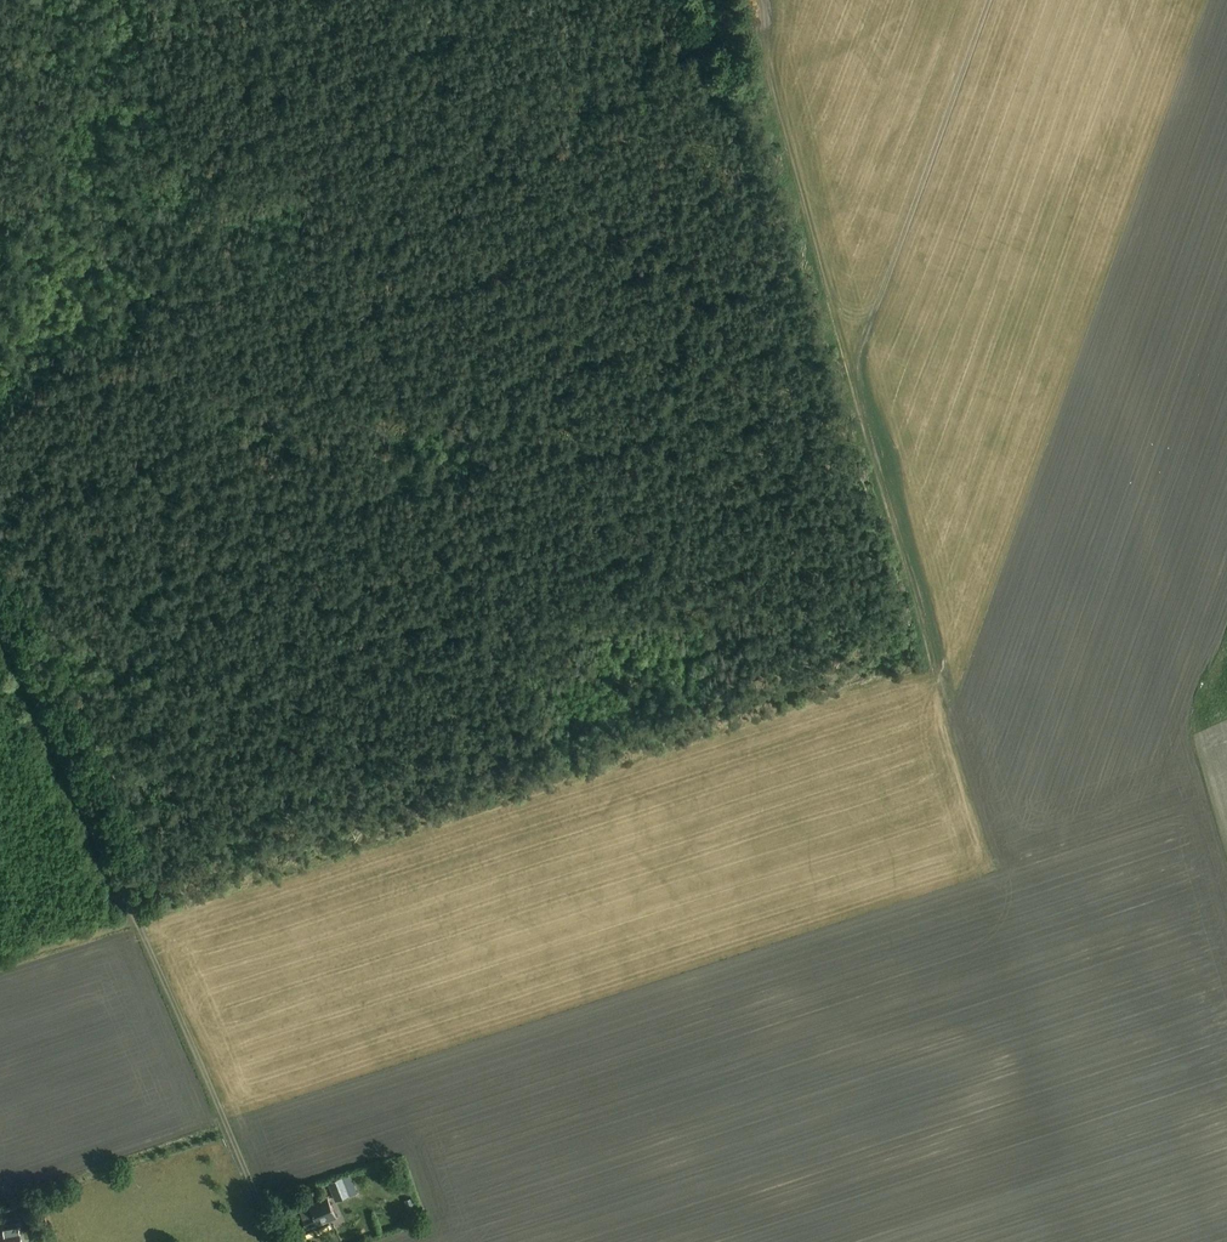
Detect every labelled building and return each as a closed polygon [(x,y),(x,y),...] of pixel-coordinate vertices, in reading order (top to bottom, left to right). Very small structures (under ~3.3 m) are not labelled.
[(335,1200),(350,1195),(344,1177),(329,1182),(335,1200)] [(328,1196),(300,1208),(308,1227),(318,1223),(319,1224),(337,1217),(328,1196)] [(19,1231),(0,1235),(0,1241),(22,1241),(19,1231)] [(35,1238),(36,1241),(55,1241),(52,1233),(35,1238)]
